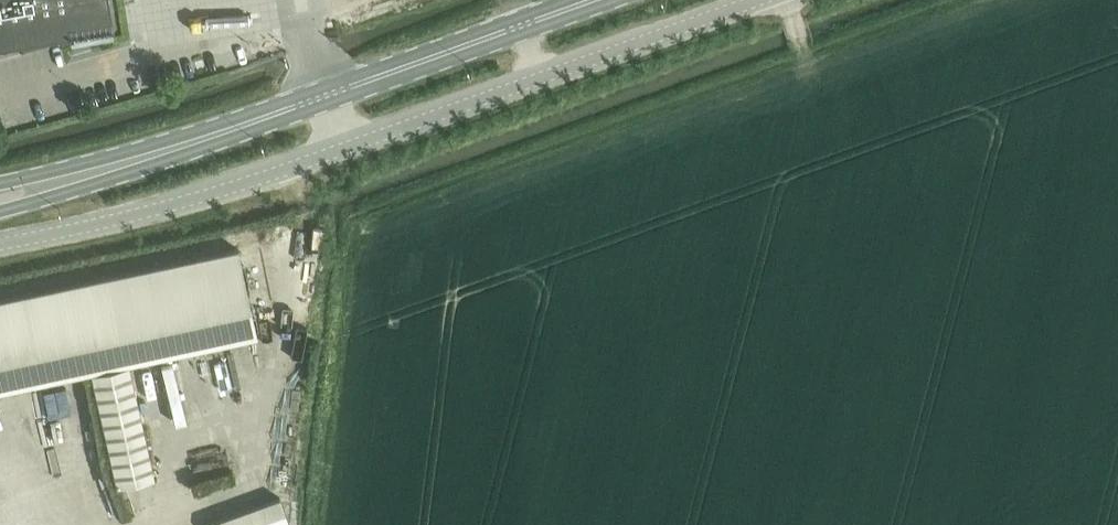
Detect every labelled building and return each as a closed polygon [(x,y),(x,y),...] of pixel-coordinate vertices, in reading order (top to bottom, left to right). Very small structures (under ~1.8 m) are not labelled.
[(114,25),(109,0),(0,0),(0,44),(114,25)] [(88,281),(238,252),(238,247),(88,281)] [(238,252),(88,281),(0,301),(0,391),(91,371),(252,335),(238,252)] [(128,364),(91,373),(117,485),(153,477),(128,364)] [(208,524),(285,524),(289,524),(279,497),(208,524)]
